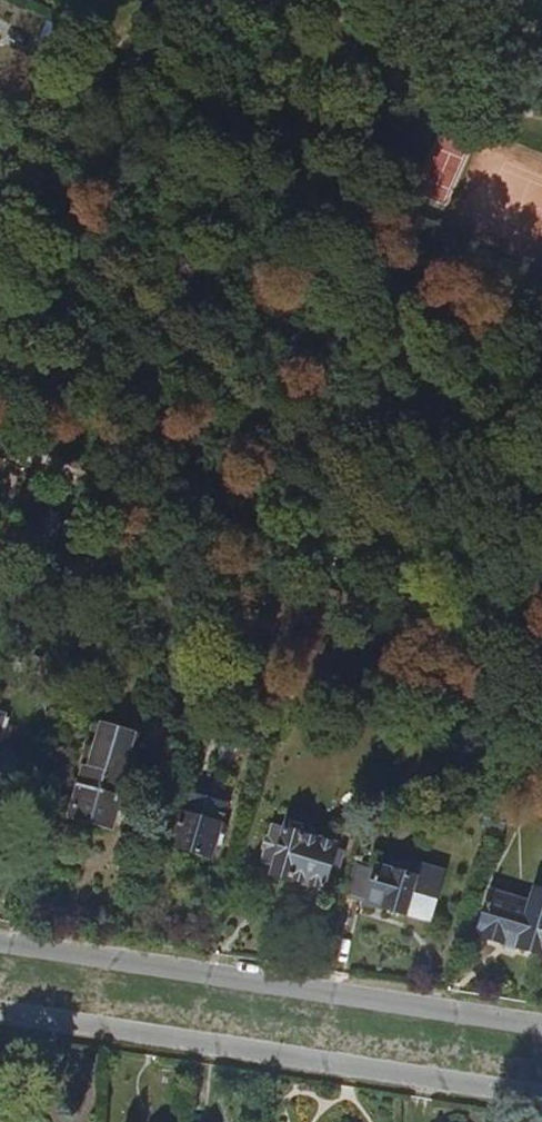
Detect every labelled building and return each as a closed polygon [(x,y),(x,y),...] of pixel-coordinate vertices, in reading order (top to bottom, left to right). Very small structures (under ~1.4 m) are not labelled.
[(54,545),(65,512),(50,507),(40,540),(54,545)] [(323,651),(340,592),(317,586),(308,617),(300,643),(323,651)] [(73,816),(113,828),(127,784),(123,782),(138,734),(106,724),(100,746),(91,743),(84,768),(87,769),(73,816)] [(489,760),(496,741),(488,738),(481,758),(489,760)] [(15,766),(17,761),(0,756),(0,792),(7,794),(11,778),(15,779),(19,768),(15,766)] [(212,857),(228,805),(188,793),(173,845),(212,857)] [(491,827),(496,812),(488,809),(483,825),(491,827)] [(501,830),(506,815),(496,812),(491,827),(501,830)] [(263,860),(276,864),(272,875),(293,882),(294,879),(321,888),(323,883),(330,885),(335,868),(327,866),(334,847),(304,838),(308,824),(286,818),(282,831),(272,829),(269,840),(266,839),(262,849),(266,850),(263,860)] [(401,915),(412,879),(374,868),(372,869),(352,862),(343,897),(363,902),(362,904),(385,911),(383,916),(394,919),(395,914),(401,915)] [(541,943),(541,912),(540,912),(526,907),(522,918),(513,915),(518,899),(488,890),(478,921),(517,934),(513,948),(538,956),(539,954),(541,943)] [(522,918),(526,907),(527,902),(518,899),(513,915),(522,918)]
